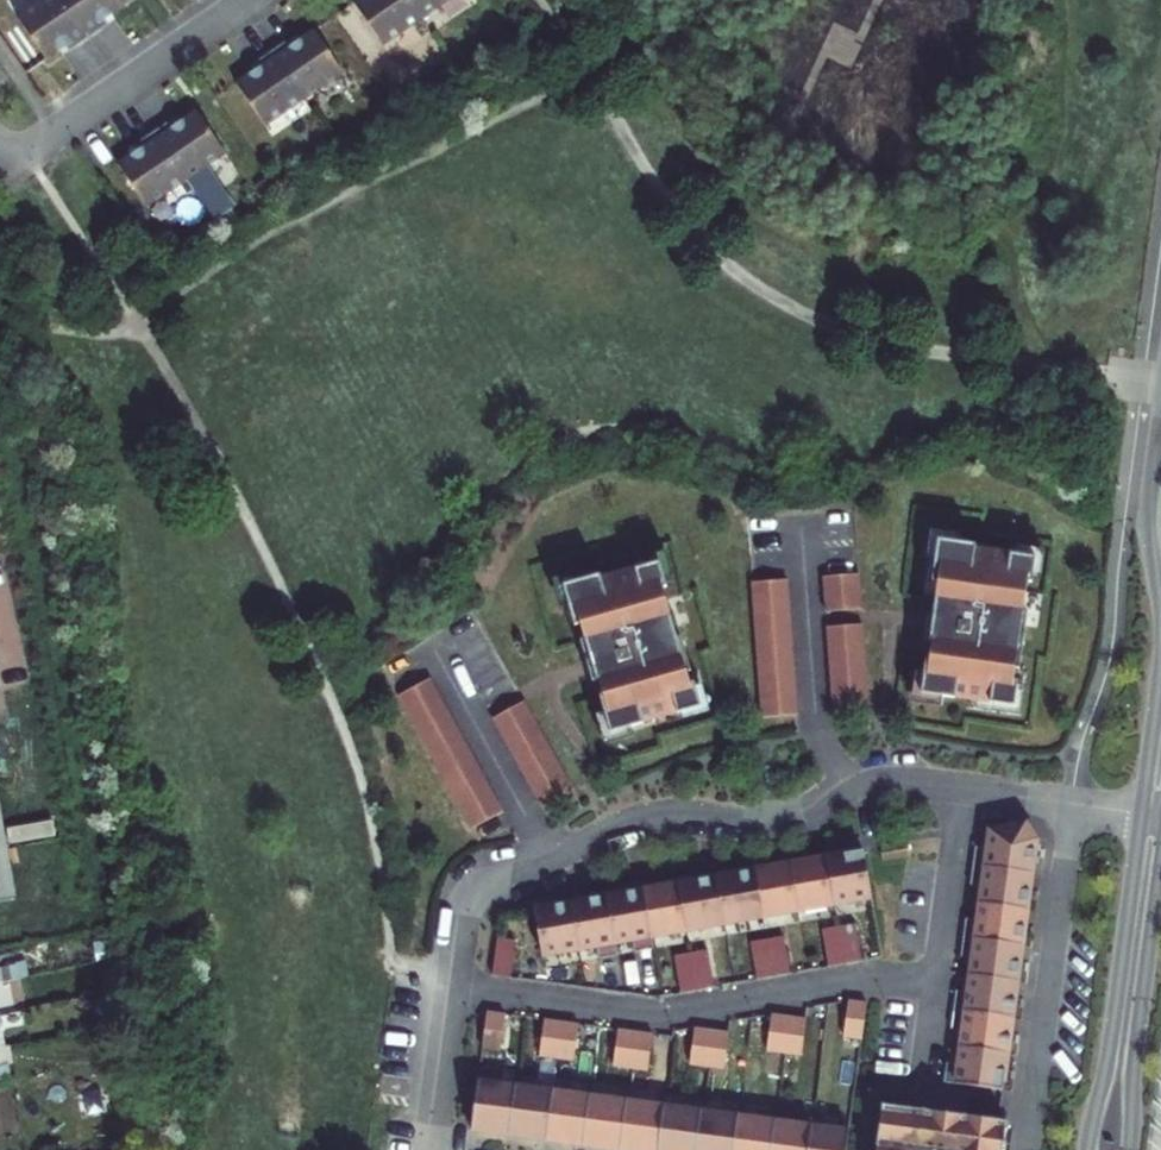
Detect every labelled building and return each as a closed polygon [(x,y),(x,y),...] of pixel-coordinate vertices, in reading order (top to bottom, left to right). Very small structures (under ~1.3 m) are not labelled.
[(16,17),(45,60),(65,48),(68,52),(88,39),(108,25),(105,20),(124,7),(119,0),(41,0),(16,17)] [(450,0),(357,0),(353,3),(382,47),(422,20),(450,0)] [(304,100),(343,73),(313,30),(294,43),(291,38),(270,52),(250,66),(254,71),(235,84),(264,127),(304,100)] [(186,181),(225,154),(195,111),(176,124),(173,119),(152,133),(132,146),(136,152),(117,165),(146,208),(186,181)] [(936,540),(956,543),(958,534),(928,529),(924,559),(930,560),(927,582),(930,582),(936,540)] [(922,672),(919,694),(941,697),(953,699),(953,696),(965,697),(988,700),(988,704),(1012,707),(1015,682),(1012,681),(1014,669),(1018,670),(1026,612),(1022,611),(1026,582),(1030,583),(1030,578),(1033,557),(1012,555),(1008,554),(1007,557),(985,555),(986,549),(973,548),(973,545),(956,543),(936,540),(930,582),(936,582),(933,598),(929,598),(924,639),(930,641),(928,656),(924,656),(922,672)] [(1012,555),(1033,557),(1030,578),(1040,580),(1043,549),(1013,545),(1012,555)] [(638,568),(658,563),(664,583),(673,581),(665,551),(635,560),(638,568)] [(599,696),(610,734),(630,728),(642,724),(642,721),(652,718),(675,711),(676,714),(700,708),(693,683),(689,684),(686,673),(690,671),(674,615),(669,616),(662,589),(665,587),(664,583),(658,563),(633,570),(635,573),(614,579),(612,575),(599,579),(598,576),(582,580),(562,586),(573,627),(579,625),(584,640),(580,641),(591,682),(598,680),(602,695),(599,696)] [(562,586),(582,580),(580,571),(551,580),(559,608),(565,607),(571,628),(573,627),(562,586)] [(823,595),(824,612),(860,609),(859,591),(858,574),(822,577),(823,595)] [(759,700),(761,718),(796,715),(795,697),(794,681),(793,664),(791,647),(790,630),(789,614),(787,597),(786,580),(750,583),(752,600),(753,617),(754,633),(755,650),(757,667),(758,683),(759,700)] [(861,625),(826,627),(827,644),(828,661),(829,678),(831,694),(832,712),(868,709),(867,692),(866,675),(864,658),(863,642),(861,625)] [(1020,686),(1023,671),(1018,670),(1014,669),(1012,681),(1015,682),(1012,707),(988,704),(988,700),(965,697),(964,706),(976,707),(975,711),(1020,717),(1024,686),(1020,686)] [(652,718),(655,726),(666,722),(668,726),(711,713),(702,684),(699,685),(694,670),(690,671),(686,673),(689,684),(693,683),(700,708),(676,714),(675,711),(652,718)] [(919,694),(922,672),(914,672),(909,702),(940,706),(941,697),(919,694)] [(462,814),(470,829),(502,812),(494,796),(485,782),(477,767),(469,753),(461,737),(453,723),(445,708),(437,694),(429,678),(397,696),(406,711),(414,726),(422,741),(430,755),(438,770),(446,784),(454,799),(462,814)] [(532,792),(541,808),(572,791),(564,775),(556,761),(548,746),(540,732),(532,717),(523,701),(492,719),(500,734),(508,749),(516,763),(524,778),(532,792)] [(633,736),(630,728),(610,734),(604,713),(595,716),(604,745),(633,736)] [(15,899),(0,811),(0,902),(15,899)] [(978,921),(967,919),(964,939),(962,958),(973,959),(971,976),(969,993),(957,991),(954,1010),(952,1030),(964,1032),(961,1048),(959,1065),(947,1063),(945,1083),(956,1085),(1004,1091),(1006,1071),(1001,1070),(1003,1054),(1009,1054),(1011,1034),(1005,1034),(1007,1018),(1013,1018),(1016,999),(1010,998),(1012,982),(1018,983),(1021,963),(1015,962),(1017,946),(1023,946),(1026,926),(1020,926),(1022,910),(1028,910),(1031,891),(1025,890),(1027,873),(1033,875),(1037,840),(1026,823),(991,830),(988,849),(976,847),(973,867),(971,886),(983,888),(981,904),(978,921)] [(908,843),(880,847),(883,862),(910,857),(908,843)] [(552,912),(534,914),(541,955),(578,949),(595,946),(597,959),(616,956),(614,943),(631,940),(633,952),(652,949),(650,936),(686,930),(724,923),(762,917),(798,910),(834,904),(871,898),(862,851),(842,855),(843,861),(827,863),(826,857),(789,864),(754,870),(735,873),(736,879),(717,882),(716,876),(697,880),(698,885),(679,889),(677,883),(642,889),(622,893),(623,899),(607,902),(606,896),(587,899),(587,905),(571,908),(570,902),(551,906),(552,912)] [(842,855),(826,857),(827,863),(843,861),(842,855)] [(735,873),(716,876),(717,882),(736,879),(735,873)] [(1033,875),(1027,873),(1025,890),(1031,891),(1033,875)] [(697,880),(677,883),(679,889),(698,885),(697,880)] [(622,893),(606,896),(607,902),(623,899),(622,893)] [(587,899),(570,902),(571,908),(587,905),(587,899)] [(551,906),(533,908),(534,914),(552,912),(551,906)] [(1022,910),(1020,926),(1026,926),(1028,910),(1022,910)] [(821,930),(828,967),(845,964),(861,961),(855,924),(838,927),(821,930)] [(749,943),(756,980),(773,977),(790,974),(783,937),(766,940),(749,943)] [(496,938),(491,976),(509,978),(515,941),(496,938)] [(1017,946),(1015,962),(1021,963),(1023,946),(1017,946)] [(673,956),(680,993),(697,990),(714,988),(707,950),(690,954),(673,956)] [(1012,982),(1010,998),(1016,999),(1018,983),(1012,982)] [(843,1037),(861,1040),(866,1003),(848,1000),(843,1037)] [(772,1010),(767,1047),(801,1052),(806,1015),(772,1010)] [(487,1012),(482,1049),(500,1052),(505,1014),(487,1012)] [(1007,1018),(1005,1034),(1011,1034),(1013,1018),(1007,1018)] [(544,1020),(540,1057),(574,1061),(578,1024),(544,1020)] [(695,1020),(690,1057),(724,1062),(729,1025),(695,1020)] [(618,1029),(613,1066),(647,1071),(652,1034),(618,1029)] [(5,1046),(0,1046),(0,1080),(11,1078),(5,1046)] [(1003,1054),(1001,1070),(1006,1071),(1009,1054),(1003,1054)] [(471,1130),(618,1149),(847,1149),(849,1131),(477,1081),(471,1130)] [(1006,1125),(1007,1121),(881,1104),(875,1149),(1003,1149),(1006,1125)] [(1006,1125),(1003,1149),(1009,1149),(1013,1126),(1006,1125)]
